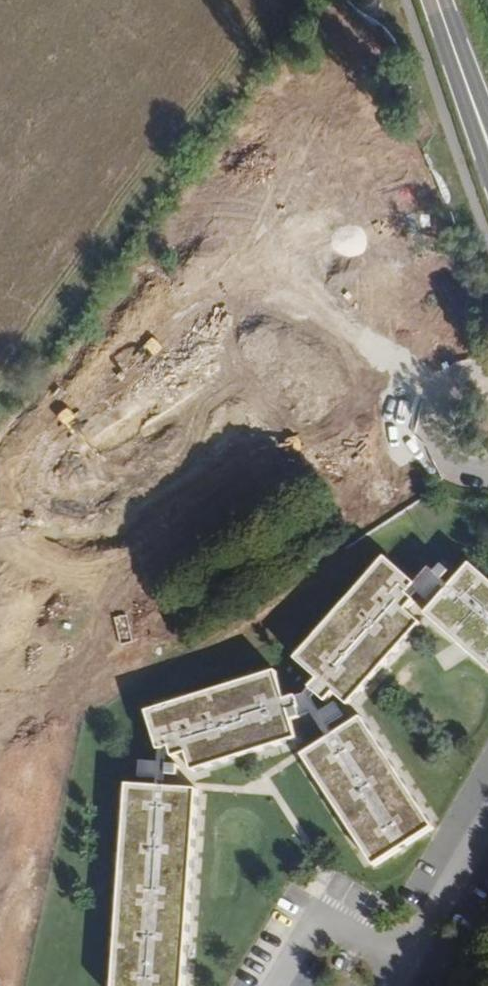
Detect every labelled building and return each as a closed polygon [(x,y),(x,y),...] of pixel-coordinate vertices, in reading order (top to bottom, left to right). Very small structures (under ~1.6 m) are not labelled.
[(398,545),(310,647),(332,667),(327,674),(341,686),(347,680),(362,693),(435,610),(419,597),(428,587),(420,580),(430,571),(398,545)] [(487,547),(443,596),(487,636),(487,548),(487,547)] [(294,654),(166,696),(179,734),(193,729),(196,739),(207,736),(213,754),(316,720),(308,698),(318,695),(313,678),(303,683),(294,654)] [(380,705),(323,742),(392,848),(449,811),(380,705)] [(213,773),(143,770),(134,981),(203,984),(213,773)]
